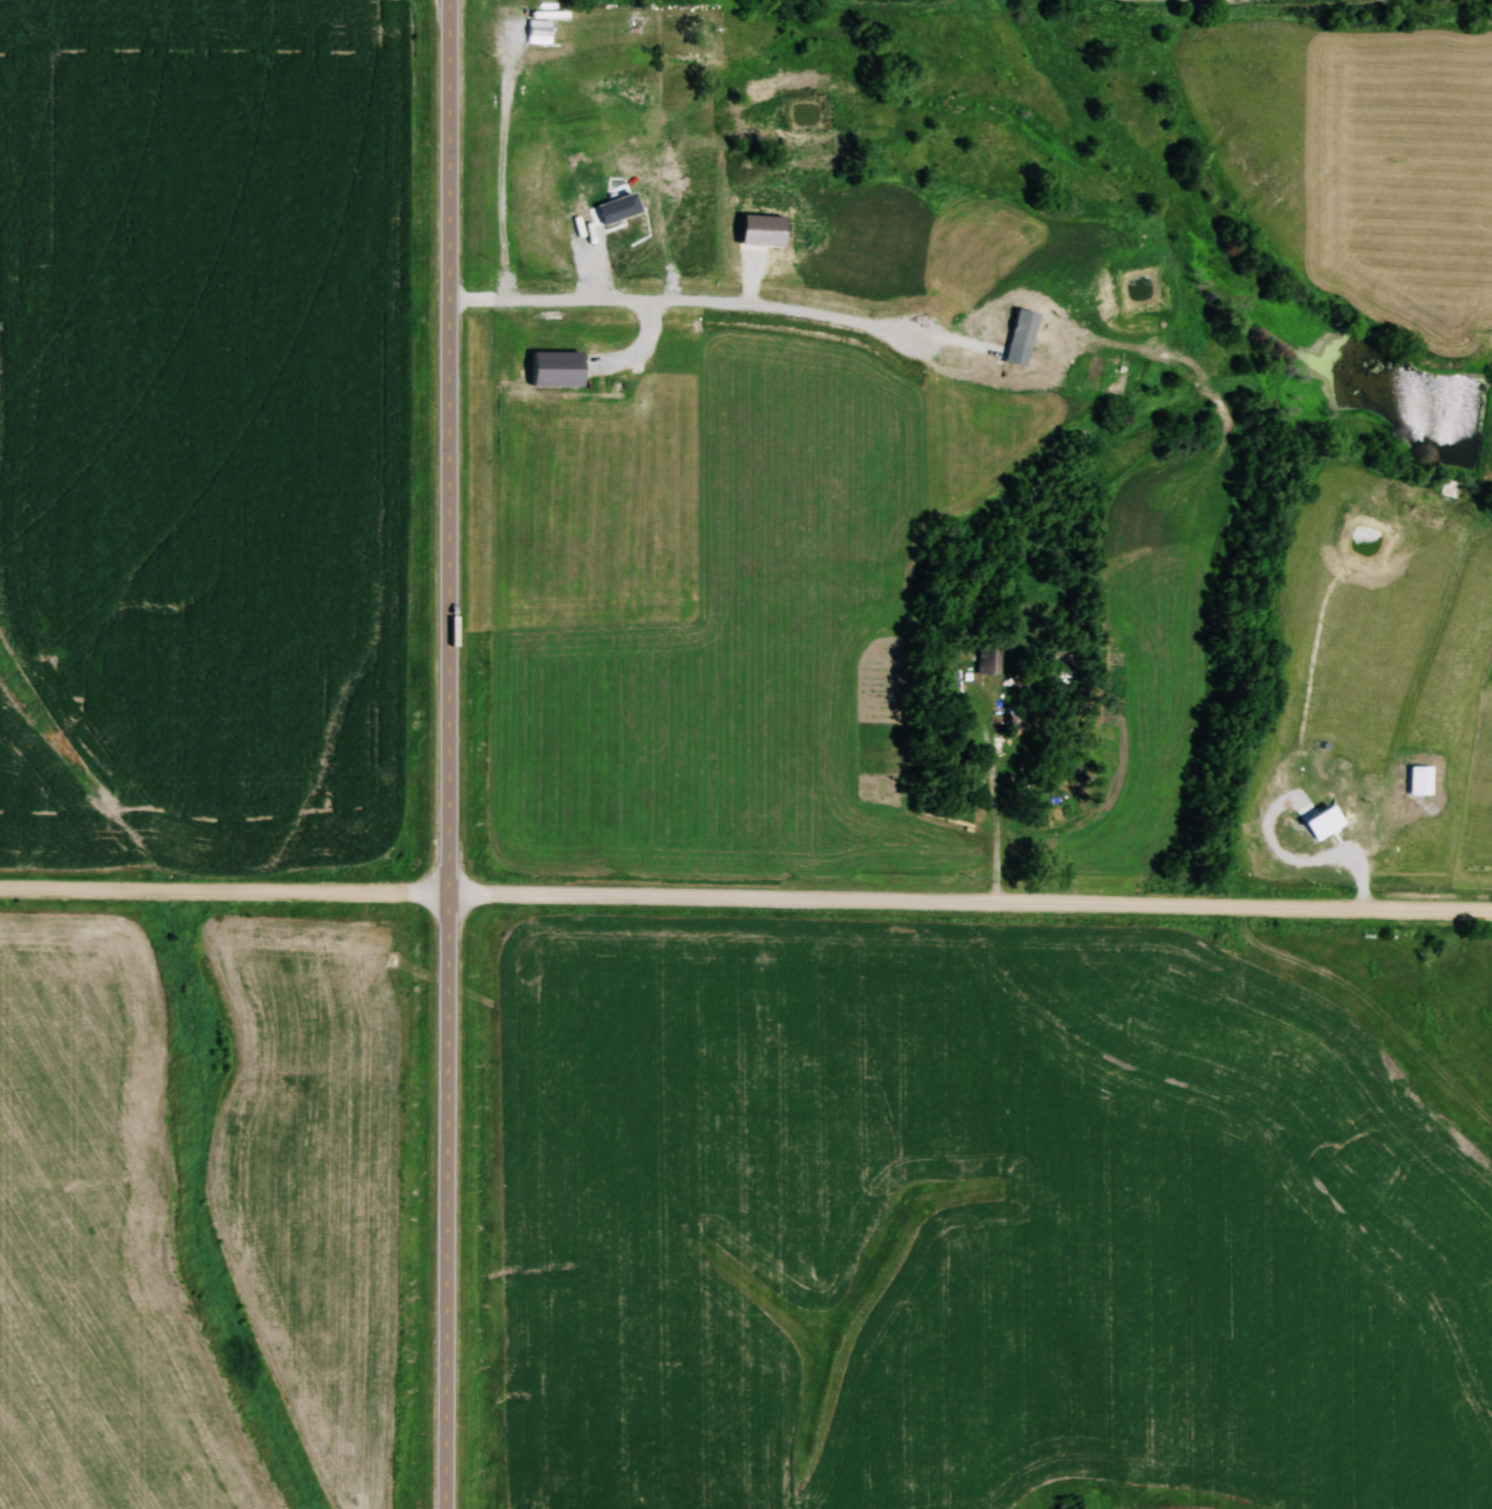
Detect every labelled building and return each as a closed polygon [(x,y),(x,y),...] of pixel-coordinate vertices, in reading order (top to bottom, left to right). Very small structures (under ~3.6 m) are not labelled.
[(1000,674),(1000,640),(976,640),(976,674),(1000,674)] [(1025,705),(1007,705),(1007,728),(1025,728),(1025,705)]
